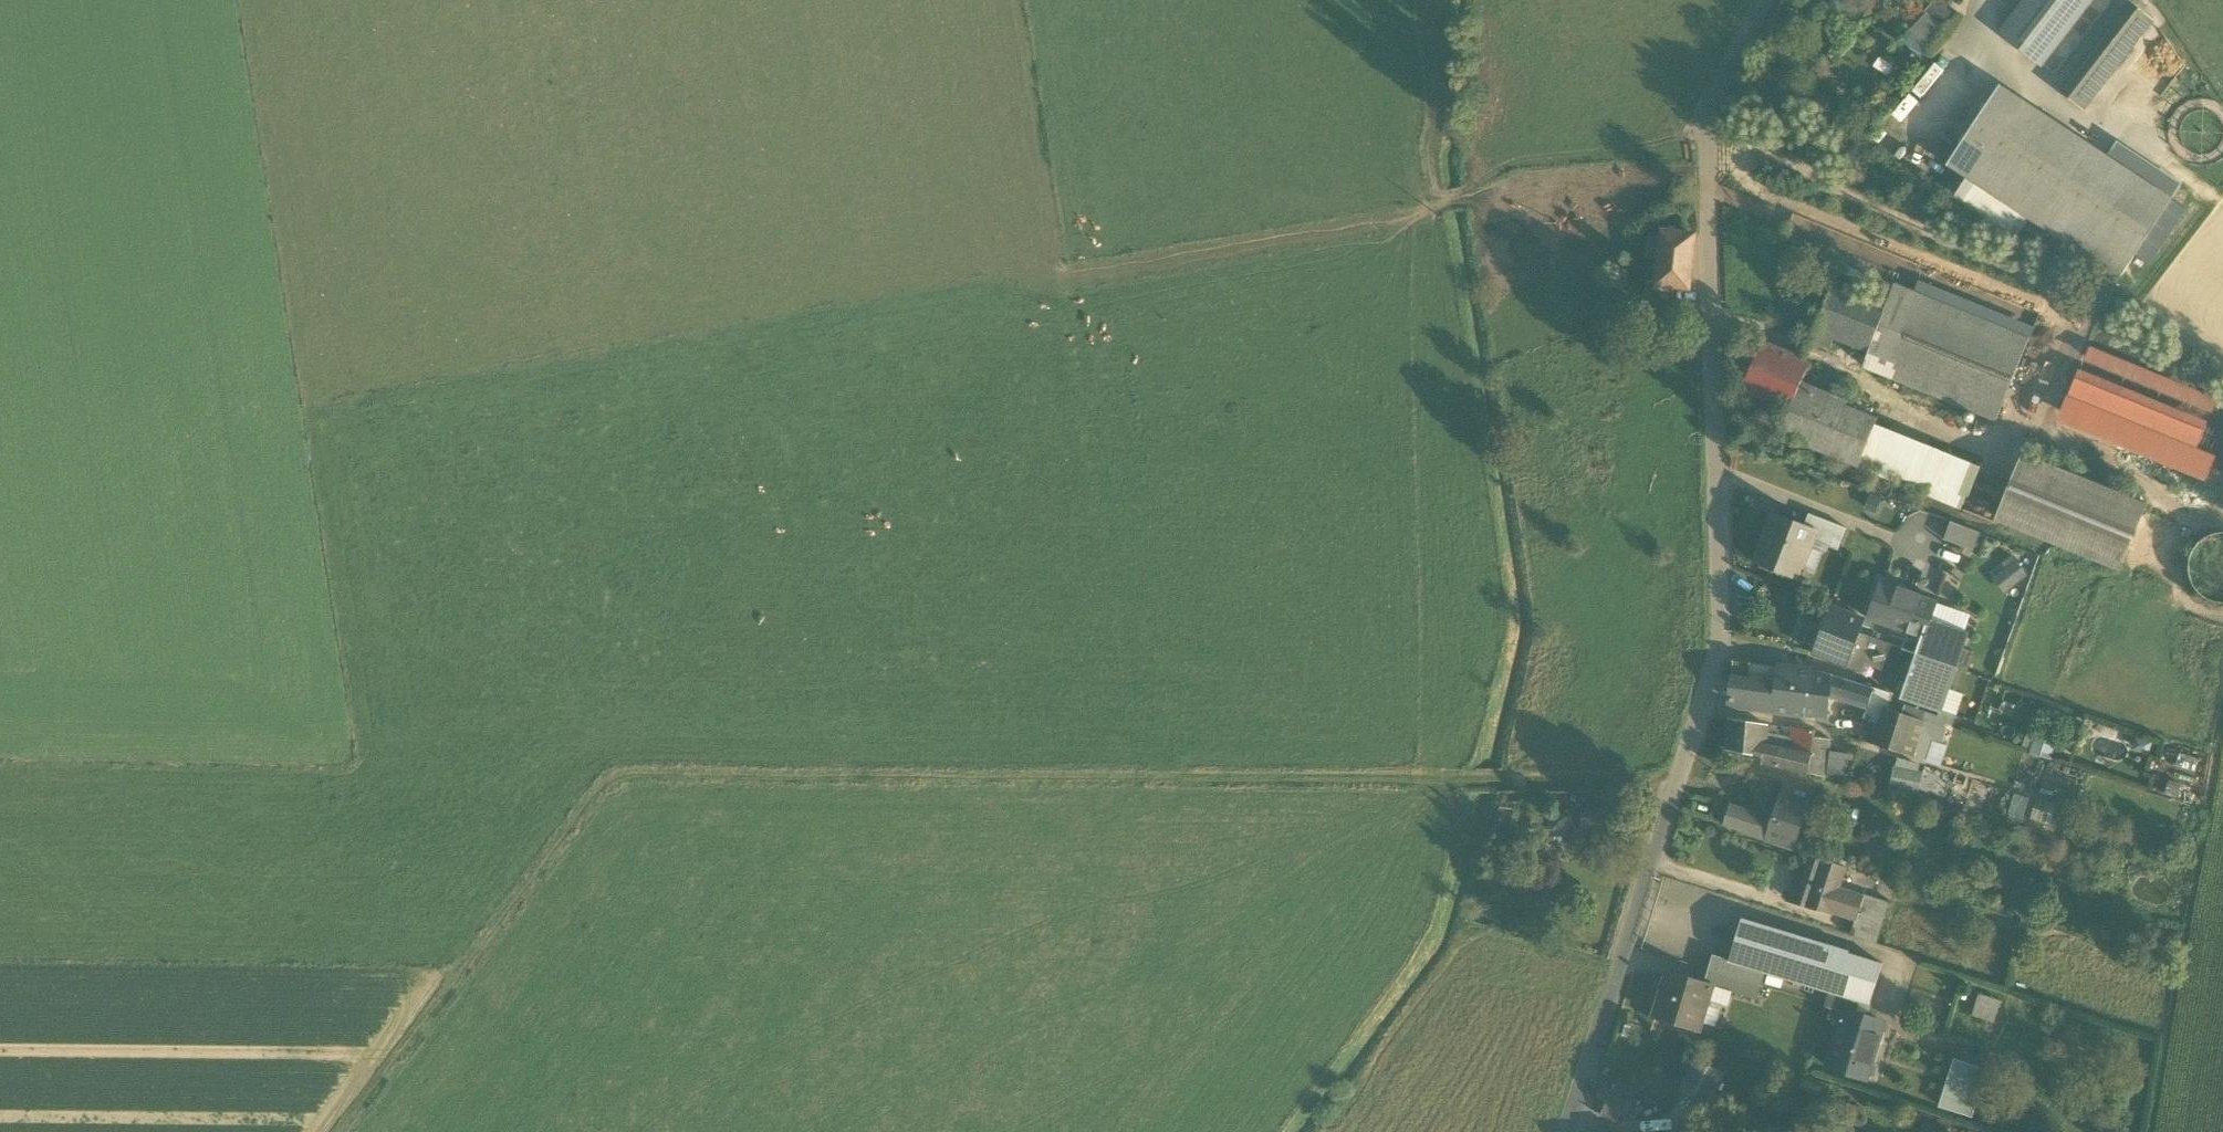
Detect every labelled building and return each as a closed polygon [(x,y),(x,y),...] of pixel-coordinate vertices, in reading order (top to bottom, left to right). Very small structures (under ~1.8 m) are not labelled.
[(1826,9),(1856,29),(1864,17),(1840,0),(1832,0),(1826,9)] [(1926,13),(1939,26),(1953,11),(1942,0),(1936,0),(1924,12),(1926,13)] [(2001,34),(2039,64),(2089,0),(2027,0),(2001,34)] [(2222,34),(2222,33),(2222,0),(2213,0),(2203,7),(2222,34)] [(2061,93),(2069,99),(2138,9),(2130,3),(2061,93)] [(2069,99),(2084,110),(2153,21),(2138,9),(2069,99)] [(1913,34),(1930,50),(1946,32),(1939,26),(1926,13),(1909,31),(1913,34)] [(1931,51),(1930,50),(1913,34),(1904,44),(1922,61),(1931,51)] [(1947,165),(1966,178),(2029,219),(2119,279),(2135,255),(2172,199),(2107,157),(1999,86),(1947,165)] [(2222,105),(2211,100),(2200,99),(2189,102),(2180,109),(2174,118),(2171,129),(2173,140),(2177,150),(2186,158),(2196,163),(2207,164),(2218,160),(2222,157),(2222,106),(2222,105)] [(2114,145),(2107,157),(2172,199),(2179,187),(2114,145)] [(2016,240),(2029,219),(1966,178),(1953,198),(2016,240)] [(2185,208),(2172,199),(2135,255),(2148,264),(2185,208)] [(1664,232),(1661,251),(1692,255),(1694,236),(1694,235),(1664,232)] [(1689,288),(1692,255),(1661,251),(1657,283),(1657,285),(1676,286),(1689,288)] [(1643,324),(1672,327),(1676,286),(1657,285),(1657,283),(1647,282),(1643,324)] [(1895,285),(1885,309),(1870,349),(1867,348),(1861,363),(1894,376),(1893,377),(1997,417),(2028,336),(1895,285)] [(1831,288),(1815,328),(1835,336),(1867,348),(1870,349),(1885,309),(1831,288)] [(1829,351),(1835,336),(1815,328),(1809,343),(1829,351)] [(1789,409),(1791,410),(1801,388),(1810,364),(1766,347),(1747,392),(1789,409)] [(2084,361),(2212,414),(2218,400),(2090,347),(2084,361)] [(2069,396),(2197,448),(2208,422),(2079,370),(2069,396)] [(1778,435),(1858,468),(1867,445),(1875,427),(1878,420),(1869,416),(1868,419),(1844,409),(1845,406),(1801,388),(1791,410),(1789,409),(1778,435)] [(2057,422),(2206,482),(2216,457),(2067,396),(2057,422)] [(1875,427),(1867,445),(1933,472),(1924,495),(1960,509),(1976,469),(1940,454),(1875,427)] [(1858,468),(1924,495),(1933,472),(1867,445),(1858,468)] [(1997,518),(2120,568),(2145,507),(2022,457),(1997,518)] [(1812,541),(1838,551),(1846,529),(1811,515),(1805,529),(1815,533),(1812,541)] [(1782,564),(1800,572),(1812,541),(1815,533),(1805,529),(1774,517),(1766,538),(1765,537),(1756,561),(1779,571),(1782,564)] [(1944,541),(1972,552),(1979,533),(1951,523),(1944,541)] [(2222,603),(2222,532),(2210,535),(2198,543),(2191,554),(2188,568),(2191,582),(2199,593),(2210,601),(2222,603)] [(2007,592),(2029,573),(2013,556),(1992,575),(2007,592)] [(1869,619),(1909,633),(1923,637),(1929,619),(1931,620),(1936,603),(1935,603),(1890,587),(1881,584),(1869,619)] [(1861,670),(1864,661),(1872,638),(1859,633),(1864,620),(1832,608),(1816,654),(1861,670)] [(1967,632),(1931,620),(1929,619),(1923,637),(1917,654),(1955,667),(1967,632)] [(1917,654),(1923,637),(1909,633),(1903,650),(1872,638),(1864,661),(1909,677),(1917,654)] [(1917,654),(1909,677),(1902,700),(1939,712),(1955,667),(1917,654)] [(1740,708),(1805,717),(1811,673),(1812,671),(1780,666),(1777,684),(1748,680),(1750,663),(1733,661),(1729,701),(1740,708)] [(1833,677),(1811,673),(1805,717),(1827,719),(1831,693),(1833,677)] [(1831,693),(1868,706),(1873,690),(1834,677),(1833,677),(1831,693)] [(1865,741),(1913,757),(1925,722),(1888,709),(1880,735),(1874,733),(1873,737),(1867,735),(1865,741)] [(1791,770),(1809,774),(1812,755),(1788,750),(1765,744),(1766,726),(1728,720),(1726,749),(1762,757),(1761,763),(1791,770)] [(1788,750),(1812,755),(1815,732),(1791,728),(1788,750)] [(2052,755),(2057,737),(2027,730),(2023,748),(2052,755)] [(1920,791),(1923,761),(1895,758),(1892,788),(1920,791)] [(1758,837),(1793,849),(1808,804),(1811,792),(1786,786),(1783,785),(1774,813),(1762,809),(1760,815),(1756,825),(1762,827),(1758,837)] [(1723,825),(1742,832),(1749,813),(1750,814),(1750,812),(1751,812),(1730,805),(1723,825)] [(1581,826),(1618,828),(1618,813),(1582,812),(1581,826)] [(1742,832),(1758,837),(1762,827),(1756,825),(1760,815),(1750,812),(1750,814),(1749,813),(1742,832)] [(1788,901),(1806,907),(1822,860),(1812,857),(1805,878),(1805,885),(1792,888),(1788,901)] [(1845,868),(1822,860),(1806,907),(1830,915),(1831,912),(1856,920),(1857,920),(1864,898),(1863,898),(1838,890),(1845,868)] [(1851,936),(1877,944),(1889,903),(1864,895),(1863,898),(1864,898),(1857,920),(1856,920),(1851,936)] [(1830,993),(1836,995),(1849,954),(1849,951),(1742,919),(1730,960),(1729,962),(1765,973),(1830,993)] [(1883,964),(1849,954),(1836,995),(1861,1002),(1870,1005),(1883,964)] [(1713,955),(1709,970),(1761,986),(1765,973),(1729,962),(1730,960),(1713,955)] [(1757,1001),(1761,986),(1709,970),(1705,983),(1713,985),(1717,987),(1717,988),(1757,1001)] [(1654,1019),(1698,1032),(1710,992),(1715,993),(1717,988),(1717,987),(1713,985),(1705,983),(1668,972),(1654,1019)] [(1978,992),(1972,1014),(1995,1020),(2001,998),(1978,992)] [(1845,1012),(1857,1015),(1861,1002),(1836,995),(1830,993),(1826,1006),(1825,1007),(1832,1009),(1845,1013),(1845,1012)] [(1857,1015),(1866,1018),(1870,1005),(1861,1002),(1857,1015)] [(1829,1019),(1842,1023),(1845,1013),(1832,1009),(1829,1019)] [(1828,1067),(1866,1079),(1867,1075),(1873,1074),(1875,1067),(1871,1062),(1883,1023),(1866,1018),(1857,1015),(1845,1012),(1845,1013),(1842,1023),(1828,1067)] [(1680,1090),(1710,1104),(1724,1073),(1693,1060),(1680,1090)] [(1940,1107),(1969,1116),(1981,1079),(1978,1077),(1980,1071),(1953,1063),(1940,1107)] [(1616,1083),(1612,1091),(1628,1099),(1632,1091),(1616,1083)] [(1616,1122),(1628,1099),(1612,1091),(1601,1114),(1616,1122)]
